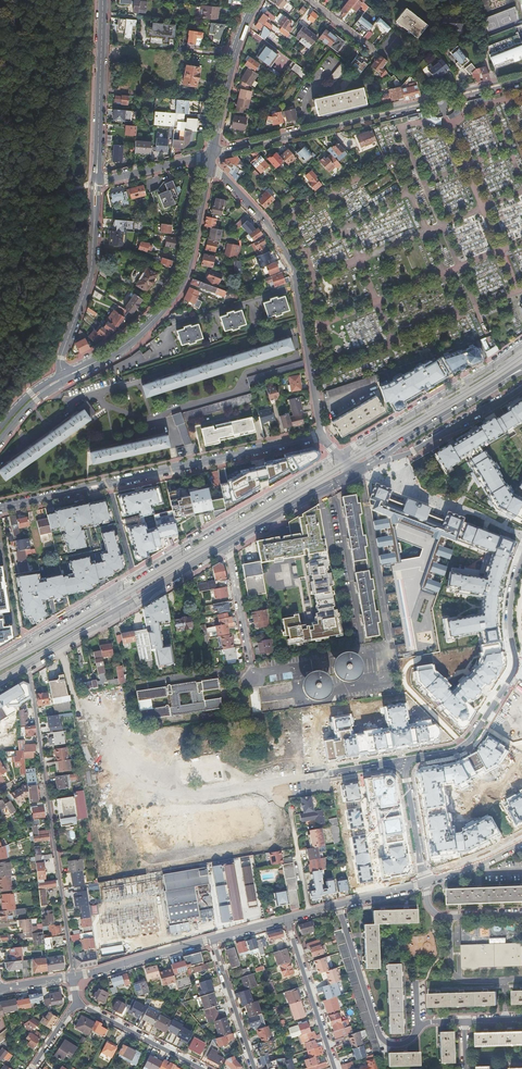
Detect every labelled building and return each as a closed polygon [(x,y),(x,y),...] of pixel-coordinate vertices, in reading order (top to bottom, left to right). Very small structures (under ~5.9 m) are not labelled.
[(119,3),(134,5),(133,13),(139,13),(139,12),(146,13),(147,0),(143,0),(119,0),(119,3)] [(270,1),(280,9),(281,8),(289,14),(293,9),(295,11),(296,9),(288,3),(284,0),(271,0),(270,1)] [(341,10),(343,12),(342,14),(344,16),(347,12),(356,0),(349,0),(341,10)] [(347,12),(351,15),(354,10),(355,11),(360,5),(363,8),(362,9),(365,11),(368,7),(363,2),(365,0),(356,0),(347,12)] [(208,6),(201,5),(201,9),(204,10),(203,15),(203,18),(217,20),(218,12),(219,12),(219,7),(208,6)] [(365,11),(361,16),(364,19),(369,14),(376,21),(379,17),(368,7),(365,11)] [(412,14),(405,8),(395,21),(396,21),(417,38),(427,25),(412,14)] [(515,8),(484,17),(488,30),(498,27),(499,30),(511,26),(510,22),(519,20),(515,8)] [(299,12),(292,21),(294,22),(296,23),(303,15),(299,12)] [(310,15),(310,16),(308,19),(312,22),(318,16),(312,12),(310,15)] [(264,14),(258,22),(272,32),(274,34),(275,34),(279,29),(269,22),(271,20),(271,19),(269,18),(265,14),(264,14)] [(440,24),(440,25),(445,31),(445,30),(452,30),(452,29),(455,29),(455,30),(461,30),(461,22),(456,16),(442,17),(442,23),(440,25),(440,24)] [(379,17),(376,21),(375,22),(387,33),(391,28),(379,17)] [(283,19),(278,25),(282,28),(288,33),(291,30),(289,28),(290,28),(289,27),(291,23),(289,22),(290,21),(286,18),(284,20),(283,19)] [(132,31),(133,20),(126,19),(120,19),(119,30),(125,31),(124,39),(131,39),(132,31)] [(147,27),(146,37),(164,39),(163,44),(169,45),(170,39),(174,40),(176,25),(170,24),(163,23),(153,22),(152,28),(147,27)] [(272,32),(258,22),(255,26),(262,31),(261,33),(261,32),(258,35),(264,40),(267,37),(268,35),(269,36),(272,32)] [(219,41),(225,24),(211,23),(211,27),(210,27),(209,33),(214,34),(214,35),(213,41),(219,41)] [(302,38),(299,41),(302,43),(305,40),(312,45),(317,39),(316,37),(308,30),(303,26),(297,34),(302,38)] [(280,31),(287,37),(290,34),(288,33),(282,28),(280,31)] [(325,29),(319,38),(337,53),(345,42),(335,34),(334,36),(325,29)] [(195,42),(202,43),(203,33),(197,32),(189,31),(188,35),(189,35),(188,43),(187,43),(187,44),(195,45),(195,42)] [(274,34),(272,32),(269,36),(268,35),(267,37),(272,41),(276,35),(275,34),(274,34)] [(394,32),(379,41),(387,54),(402,45),(394,32)] [(486,47),(493,66),(496,65),(497,67),(505,64),(504,62),(509,60),(510,62),(513,60),(514,61),(519,59),(516,53),(519,52),(521,58),(521,42),(517,32),(516,33),(516,35),(486,47)] [(278,55),(264,46),(257,57),(270,66),(278,55)] [(469,61),(457,46),(449,52),(457,62),(455,63),(459,68),(469,61)] [(356,56),(350,65),(360,73),(370,60),(366,57),(356,56)] [(388,61),(381,56),(378,60),(377,59),(371,67),(379,73),(381,75),(380,76),(383,78),(387,73),(383,68),(388,61)] [(259,63),(250,57),(245,66),(249,68),(258,74),(254,71),(259,63)] [(449,69),(441,58),(437,61),(438,62),(428,70),(434,78),(436,76),(437,77),(440,75),(441,76),(447,72),(446,71),(449,69)] [(303,80),(308,74),(293,62),(289,68),(297,75),(303,80)] [(347,67),(341,62),(327,80),(333,85),(347,67)] [(200,68),(188,66),(187,65),(183,83),(196,86),(200,68)] [(485,67),(476,69),(471,73),(471,74),(472,78),(473,79),(476,78),(477,82),(481,82),(478,73),(481,73),(483,81),(490,79),(485,67)] [(249,68),(241,81),(242,82),(249,86),(250,86),(258,74),(249,68)] [(248,90),(249,86),(242,82),(241,89),(248,90)] [(409,87),(406,88),(401,89),(404,100),(420,96),(418,85),(409,87)] [(314,98),(314,99),(312,99),(313,101),(314,101),(318,115),(367,103),(363,87),(314,98)] [(401,89),(401,87),(388,90),(389,93),(381,95),(383,102),(398,99),(399,101),(404,100),(401,89)] [(239,97),(250,100),(252,91),(248,90),(241,89),(240,91),(239,97)] [(128,105),(129,96),(121,95),(121,96),(115,96),(115,102),(117,102),(121,102),(121,104),(128,105)] [(237,103),(237,106),(244,108),(248,108),(250,100),(239,97),(237,103)] [(184,114),(188,114),(188,108),(188,107),(188,106),(189,106),(189,105),(189,100),(176,99),(175,113),(184,114)] [(449,115),(447,116),(450,119),(461,113),(459,108),(455,109),(454,111),(453,112),(452,113),(451,114),(449,115)] [(132,111),(114,109),(113,120),(131,122),(132,111)] [(297,119),(295,109),(283,112),(284,116),(286,116),(287,121),(297,119)] [(175,113),(154,111),(154,113),(153,125),(169,126),(173,126),(174,121),(174,119),(179,119),(183,118),(184,118),(184,114),(175,113)] [(272,111),(272,113),(271,114),(271,116),(267,115),(267,116),(266,124),(273,122),(273,124),(284,122),(281,111),(276,113),(275,111),(272,111)] [(429,111),(421,113),(421,115),(424,114),(427,120),(432,123),(440,124),(441,117),(439,118),(437,118),(436,117),(434,117),(433,116),(432,115),(431,114),(430,114),(430,113),(430,112),(429,111)] [(243,130),(246,118),(235,116),(232,128),(243,130)] [(174,121),(173,126),(173,129),(179,130),(184,130),(191,131),(196,131),(198,119),(187,118),(186,122),(186,123),(183,123),(183,122),(174,121)] [(137,126),(126,125),(125,132),(125,135),(136,136),(137,126)] [(178,140),(172,139),(172,147),(183,148),(188,143),(191,131),(184,130),(183,140),(178,140)] [(372,142),(376,140),(372,131),(369,132),(369,131),(366,132),(366,133),(362,135),(362,134),(359,135),(359,136),(356,137),(360,147),(365,145),(365,146),(372,143),(372,142)] [(167,152),(168,139),(163,139),(163,133),(157,133),(155,151),(159,151),(159,152),(163,153),(163,152),(167,152)] [(151,153),(152,142),(136,141),(135,147),(135,148),(135,152),(151,153)] [(335,158),(344,150),(338,143),(329,151),(331,154),(335,158)] [(122,163),(123,146),(114,145),(113,151),(111,151),(111,156),(113,156),(112,162),(122,163)] [(311,154),(305,146),(300,151),(297,153),(305,163),(311,157),(310,155),(311,154)] [(280,157),(288,165),(296,158),(288,150),(280,157)] [(335,158),(337,161),(346,153),(344,150),(335,158)] [(264,160),(257,152),(251,154),(255,158),(251,162),(256,168),(264,160)] [(272,157),(271,156),(267,158),(276,167),(283,161),(276,153),(272,157)] [(335,158),(331,154),(325,160),(323,158),(319,161),(329,172),(334,168),(337,168),(341,165),(337,161),(335,158)] [(220,164),(236,181),(240,176),(236,174),(233,171),(235,169),(236,166),(240,170),(244,166),(243,164),(238,157),(225,160),(220,164)] [(266,163),(264,160),(256,168),(258,170),(266,163)] [(236,174),(240,176),(243,171),(240,170),(236,166),(235,169),(233,171),(236,174)] [(310,182),(308,184),(315,191),(322,185),(316,178),(317,176),(313,172),(306,177),(310,182)] [(175,204),(173,200),(172,197),(176,196),(178,195),(172,181),(164,184),(167,191),(160,194),(158,189),(151,192),(154,200),(153,200),(156,207),(158,205),(160,210),(159,210),(161,215),(167,213),(167,214),(173,212),(170,206),(175,204)] [(146,195),(144,186),(129,190),(131,196),(132,196),(133,199),(146,195)] [(128,199),(126,192),(124,192),(123,191),(110,194),(111,198),(109,199),(111,204),(121,201),(123,206),(130,205),(128,199)] [(274,200),(267,192),(262,196),(263,197),(258,201),(265,208),(274,200)] [(223,207),(225,207),(226,201),(216,199),(215,205),(213,205),(212,213),(221,215),(223,207)] [(207,217),(205,226),(212,228),(215,228),(217,219),(207,217)] [(243,218),(235,226),(237,230),(242,226),(246,221),(243,218)] [(242,226),(249,234),(255,229),(247,221),(246,221),(242,226)] [(172,225),(162,224),(161,232),(171,233),(172,225)] [(209,239),(220,242),(222,230),(215,228),(212,228),(209,239)] [(249,234),(248,235),(249,236),(250,236),(252,238),(251,239),(252,241),(253,240),(254,240),(257,238),(259,240),(262,238),(266,236),(264,233),(262,234),(258,228),(249,234)] [(117,231),(111,230),(110,244),(124,246),(125,232),(124,232),(117,231)] [(165,247),(175,249),(177,239),(167,237),(165,247)] [(256,253),(258,256),(267,252),(265,247),(263,245),(265,243),(262,238),(259,240),(254,243),(259,251),(256,253)] [(215,252),(218,242),(208,240),(206,250),(215,252)] [(149,245),(150,244),(141,242),(138,250),(147,253),(148,250),(150,251),(151,250),(152,247),(152,246),(149,245)] [(241,249),(242,249),(242,247),(228,244),(225,256),(237,258),(238,254),(240,254),(241,249)] [(258,256),(256,257),(258,264),(268,259),(267,258),(271,256),(269,251),(267,252),(258,256)] [(204,254),(201,265),(212,268),(214,256),(204,254)] [(169,260),(162,258),(161,263),(165,264),(165,266),(171,267),(172,261),(169,260)] [(279,271),(275,262),(266,266),(270,274),(279,271)] [(139,279),(139,281),(136,285),(146,292),(150,285),(152,285),(155,282),(154,280),(158,274),(147,268),(145,272),(143,273),(139,279)] [(210,271),(205,283),(217,288),(222,276),(210,271)] [(275,287),(290,282),(289,277),(284,279),(282,272),(266,279),(267,283),(270,282),(271,283),(273,283),(275,287)] [(224,297),(226,291),(217,288),(205,283),(193,278),(191,283),(219,294),(219,295),(224,297)] [(190,287),(184,299),(194,303),(195,304),(194,306),(199,308),(202,301),(197,299),(199,295),(197,295),(199,291),(190,287)] [(103,296),(94,291),(92,296),(100,301),(103,296)] [(142,299),(135,294),(124,309),(129,312),(132,314),(136,308),(137,309),(139,304),(142,299)] [(269,299),(270,300),(263,302),(267,317),(274,314),(275,316),(282,314),(281,312),(288,310),(284,296),(277,298),(276,296),(269,299)] [(129,312),(124,309),(119,306),(116,310),(126,316),(129,312)] [(98,314),(88,307),(87,311),(96,317),(98,314)] [(226,312),(227,314),(220,316),(224,330),(232,328),(232,330),(239,328),(238,326),(246,324),(241,310),(234,312),(233,310),(226,312)] [(116,327),(117,327),(120,324),(121,322),(124,318),(115,312),(112,315),(111,314),(107,320),(108,321),(116,327)] [(104,328),(110,332),(112,334),(116,327),(108,321),(104,328)] [(183,326),(184,328),(177,330),(181,344),(188,342),(189,344),(196,342),(195,340),(203,337),(198,323),(191,326),(190,324),(183,326)] [(89,338),(95,343),(101,335),(105,339),(110,332),(104,328),(102,326),(97,332),(95,331),(89,338)] [(293,349),(289,338),(142,385),(145,396),(293,349)] [(90,348),(85,339),(75,343),(78,346),(81,353),(90,348)] [(388,382),(379,385),(384,401),(386,400),(390,405),(393,410),(397,411),(405,407),(405,403),(404,401),(452,373),(468,362),(472,364),(480,360),(482,354),(479,347),(474,345),(465,349),(463,352),(443,359),(441,356),(422,366),(421,364),(388,382)] [(485,352),(488,357),(499,349),(497,346),(485,352)] [(153,353),(150,350),(143,354),(146,358),(153,353)] [(249,385),(250,385),(264,381),(278,377),(304,369),(303,361),(247,378),(249,385)] [(301,390),(299,375),(289,377),(290,384),(287,385),(288,392),(301,390)] [(376,375),(333,389),(327,391),(329,398),(378,382),(376,375)] [(269,387),(266,388),(270,400),(274,399),(277,399),(279,394),(278,392),(277,392),(276,388),(273,387),(270,388),(269,387)] [(177,426),(184,446),(192,444),(188,433),(184,421),(254,401),(252,393),(181,413),(181,412),(172,415),(176,426),(177,426)] [(385,411),(376,395),(332,421),(341,436),(385,411)] [(289,399),(293,415),(301,413),(303,413),(299,397),(289,399)] [(83,409),(0,469),(0,472),(5,479),(90,418),(89,417),(95,413),(87,402),(81,406),(83,409)] [(497,418),(509,437),(521,429),(521,403),(497,418)] [(258,414),(261,425),(266,423),(266,422),(275,419),(272,408),(266,410),(266,409),(258,412),(258,414)] [(289,416),(288,413),(283,414),(283,415),(279,416),(283,428),(289,427),(290,426),(289,425),(291,424),(289,416)] [(292,426),(292,427),(304,424),(301,413),(293,415),(289,416),(291,424),(292,426)] [(213,427),(201,430),(202,431),(203,431),(203,432),(204,431),(205,435),(202,436),(203,436),(205,445),(219,442),(218,440),(218,437),(254,429),(251,417),(240,419),(240,420),(239,420),(239,421),(240,424),(238,424),(237,421),(238,421),(238,420),(237,420),(229,422),(229,423),(230,423),(231,426),(229,426),(228,424),(228,423),(227,423),(216,426),(216,429),(214,429),(213,427)] [(437,454),(448,473),(467,462),(496,508),(521,522),(521,505),(510,498),(484,452),(509,437),(497,418),(453,444),(437,454)] [(218,437),(218,440),(255,432),(254,429),(218,437)] [(169,446),(167,435),(90,452),(93,463),(169,446)] [(227,483),(220,485),(224,503),(236,501),(260,486),(260,491),(318,456),(318,453),(317,451),(316,449),(313,448),(311,449),(290,453),(291,455),(285,456),(286,460),(240,470),(227,479),(227,483)] [(220,485),(217,470),(212,472),(215,488),(221,487),(220,485)] [(432,609),(438,591),(456,540),(463,519),(413,499),(369,481),(364,490),(369,492),(367,502),(381,568),(398,653),(436,645),(432,609)] [(210,497),(210,496),(207,484),(188,488),(194,515),(213,511),(212,504),(210,497)] [(159,485),(119,495),(124,514),(138,511),(139,516),(153,512),(151,506),(164,503),(159,485)] [(184,520),(194,515),(188,488),(178,490),(168,492),(172,510),(173,515),(176,526),(184,520)] [(352,562),(366,560),(364,547),(366,547),(364,535),(362,536),(358,515),(361,515),(359,503),(356,503),(355,495),(341,497),(343,506),(342,507),(342,510),(342,514),(343,514),(343,517),(345,517),(348,539),(347,539),(347,542),(348,546),(349,549),(350,549),(352,562)] [(242,504),(240,500),(225,509),(229,515),(251,502),(249,499),(242,504)] [(56,513),(47,516),(51,531),(63,528),(69,551),(86,547),(81,527),(110,520),(105,502),(88,506),(88,504),(55,512),(56,513)] [(257,543),(260,561),(261,563),(273,561),(273,563),(282,561),(282,559),(305,556),(326,552),(318,505),(289,522),(291,536),(282,538),(282,540),(278,540),(277,538),(262,541),(262,542),(257,543)] [(177,533),(176,526),(173,515),(163,517),(162,513),(154,515),(154,516),(155,521),(157,527),(159,537),(177,533)] [(21,539),(19,528),(18,528),(17,524),(15,517),(10,518),(15,541),(21,539)] [(29,526),(28,518),(17,520),(19,528),(29,526)] [(51,531),(48,519),(37,521),(42,543),(49,541),(47,533),(51,531)] [(520,542),(463,519),(456,540),(492,556),(490,570),(453,566),(448,589),(478,592),(477,611),(443,613),(446,643),(481,638),(483,645),(503,641),(501,626),(502,611),(503,596),(506,583),(512,563),(520,542)] [(145,521),(127,526),(132,544),(133,543),(136,553),(135,555),(135,558),(138,559),(140,558),(141,557),(147,555),(146,550),(162,545),(159,537),(157,527),(147,530),(145,521)] [(103,562),(94,564),(98,579),(113,575),(112,570),(122,568),(113,531),(102,534),(107,553),(101,555),(103,562)] [(19,551),(30,549),(28,539),(22,540),(16,541),(18,551),(19,551)] [(30,549),(19,551),(19,552),(17,552),(19,562),(26,561),(26,557),(25,554),(36,553),(35,549),(30,549)] [(312,595),(314,595),(319,621),(340,634),(326,552),(305,556),(312,595)] [(39,574),(15,577),(21,619),(31,617),(36,626),(48,618),(43,610),(41,600),(91,590),(91,585),(99,583),(98,579),(94,564),(89,565),(87,558),(69,561),(72,573),(41,579),(39,574)] [(354,573),(368,571),(366,560),(352,562),(354,573)] [(26,561),(19,562),(19,563),(17,563),(18,565),(19,565),(21,573),(28,572),(26,561)] [(261,563),(260,561),(242,565),(248,597),(266,594),(261,563)] [(190,576),(204,569),(202,564),(188,572),(190,576)] [(212,567),(215,581),(217,581),(217,583),(221,582),(221,580),(225,579),(222,565),(219,564),(212,567)] [(369,579),(368,571),(354,573),(356,582),(354,583),(355,585),(354,585),(355,590),(356,590),(356,593),(357,592),(361,614),(360,615),(360,617),(360,622),(361,622),(361,624),(363,624),(365,638),(378,636),(376,623),(379,623),(377,611),(374,612),(371,591),(374,591),(372,579),(369,579)] [(198,586),(199,593),(213,590),(216,589),(215,581),(207,582),(207,584),(198,586)] [(228,597),(226,588),(223,588),(216,589),(213,590),(215,599),(228,597)] [(165,596),(142,609),(145,627),(149,626),(150,632),(146,633),(149,651),(154,650),(158,670),(175,667),(172,645),(162,647),(158,622),(169,620),(165,596)] [(229,606),(228,602),(213,605),(214,610),(218,609),(219,614),(230,612),(229,606)] [(270,626),(267,610),(251,613),(253,626),(257,625),(258,629),(270,626)] [(12,641),(11,633),(13,632),(12,625),(4,626),(2,627),(2,625),(4,624),(2,612),(0,612),(0,648),(12,641)] [(218,615),(220,626),(234,623),(233,618),(232,618),(231,618),(228,618),(227,613),(218,615)] [(289,639),(290,643),(287,643),(288,645),(327,638),(327,637),(340,634),(319,621),(316,622),(316,623),(300,626),(298,616),(298,613),(294,614),(295,617),(283,619),(285,634),(282,634),(283,639),(286,639),(289,639)] [(186,618),(186,617),(181,618),(182,619),(174,621),(176,631),(188,629),(188,627),(192,626),(190,618),(186,618)] [(206,628),(208,639),(211,638),(210,633),(216,631),(217,636),(228,634),(227,629),(235,628),(234,623),(220,626),(206,628)] [(206,628),(206,625),(201,626),(201,628),(203,630),(208,653),(211,652),(208,639),(206,628)] [(135,642),(139,663),(152,660),(152,658),(146,633),(146,630),(134,633),(135,642)] [(120,633),(123,644),(135,642),(134,633),(134,632),(130,633),(129,631),(120,633)] [(224,650),(233,648),(232,643),(232,640),(233,640),(232,635),(220,637),(223,650),(224,650)] [(270,653),(268,639),(256,642),(259,655),(270,653)] [(433,664),(414,668),(411,683),(461,736),(508,666),(503,641),(483,645),(479,658),(470,672),(452,689),(433,664)] [(111,644),(99,647),(100,651),(102,658),(113,655),(111,644)] [(235,659),(233,648),(224,650),(226,660),(235,659)] [(102,658),(100,651),(94,652),(100,681),(96,682),(97,689),(104,687),(103,683),(107,682),(107,681),(102,658)] [(355,669),(356,668),(356,667),(355,666),(355,664),(354,663),(353,661),(352,660),(350,659),(348,659),(347,659),(345,659),(344,659),(342,660),(341,661),(340,663),(339,664),(338,666),(338,667),(338,669),(339,671),(340,672),(341,674),(342,675),(344,676),(345,676),(347,676),(349,676),(350,676),(352,675),(353,674),(354,672),(355,671),(355,669)] [(119,684),(125,683),(121,666),(118,667),(117,665),(115,666),(119,684)] [(70,702),(69,696),(68,696),(63,675),(58,676),(58,677),(56,678),(56,680),(49,682),(53,705),(59,704),(70,702)] [(325,688),(325,686),(325,684),(324,682),(323,681),(322,679),(321,678),(319,677),(317,677),(316,677),(314,677),(312,677),(311,678),(309,679),(308,681),(307,682),(307,684),(307,686),(307,687),(307,689),(308,691),(309,692),(311,693),(312,694),(314,695),(316,695),(317,695),(319,694),(321,693),(322,692),(323,691),(324,689),(325,688)] [(202,681),(201,681),(201,682),(196,683),(196,682),(171,686),(171,688),(170,687),(168,687),(167,688),(167,689),(166,689),(166,687),(136,692),(138,701),(137,702),(139,712),(139,711),(141,721),(223,708),(221,697),(220,697),(220,698),(205,701),(205,700),(204,700),(203,693),(204,693),(203,692),(219,689),(219,691),(220,691),(218,678),(217,678),(217,679),(202,681)] [(0,696),(0,721),(18,708),(22,704),(31,698),(29,684),(24,681),(0,696)] [(84,692),(97,689),(96,682),(96,681),(92,682),(92,684),(86,685),(86,683),(82,684),(84,692)] [(258,691),(250,692),(253,713),(261,712),(258,691)] [(48,704),(47,694),(37,695),(38,705),(48,704)] [(350,714),(330,717),(333,736),(323,739),(326,762),(436,742),(440,739),(437,726),(427,720),(407,722),(404,703),(381,707),(384,727),(352,733),(350,714)] [(19,711),(20,727),(28,726),(26,710),(19,711)] [(59,727),(58,715),(55,716),(47,717),(49,728),(59,727)] [(20,728),(21,733),(24,732),(25,737),(35,736),(34,726),(20,728)] [(65,744),(63,731),(53,733),(55,745),(65,744)] [(510,756),(489,739),(466,758),(452,762),(416,770),(432,863),(474,850),(502,834),(489,812),(450,827),(444,789),(473,784),(495,778),(510,756)] [(23,741),(17,741),(18,751),(23,751),(24,759),(34,758),(33,752),(36,751),(35,745),(24,746),(23,741)] [(58,761),(68,760),(66,747),(66,748),(55,749),(55,755),(57,755),(58,761)] [(5,751),(6,756),(12,756),(12,761),(14,761),(15,766),(20,765),(21,773),(25,773),(23,751),(11,752),(11,751),(5,751)] [(71,770),(69,760),(68,760),(58,761),(56,761),(55,762),(57,772),(71,770)] [(25,770),(26,778),(27,785),(27,787),(38,785),(36,768),(25,770)] [(391,774),(365,778),(368,802),(376,801),(385,857),(379,858),(382,879),(409,875),(412,871),(398,783),(398,779),(396,777),(395,776),(393,775),(391,774)] [(66,775),(56,777),(58,789),(68,788),(66,775)] [(344,785),(360,884),(374,882),(358,783),(344,785)] [(27,787),(27,785),(21,785),(22,787),(10,794),(17,804),(25,799),(23,798),(28,797),(27,787)] [(27,787),(28,797),(29,803),(41,802),(38,785),(27,787)] [(76,817),(86,815),(82,790),(73,792),(76,817)] [(501,803),(515,829),(521,825),(521,792),(501,803)] [(303,813),(313,812),(310,796),(300,798),(301,803),(300,803),(301,808),(302,808),(303,813)] [(73,797),(56,799),(59,819),(60,819),(75,817),(73,797)] [(16,811),(10,801),(5,804),(3,801),(2,801),(2,800),(1,800),(0,801),(0,816),(8,811),(10,814),(11,814),(15,812),(16,811)] [(43,807),(39,808),(32,809),(33,815),(30,816),(31,821),(34,820),(33,819),(36,818),(45,817),(43,807)] [(324,824),(321,810),(313,812),(313,813),(300,815),(301,821),(314,819),(315,826),(324,824)] [(77,824),(75,817),(60,819),(61,826),(77,824)] [(331,827),(338,825),(337,818),(329,820),(331,827)] [(32,826),(33,836),(38,836),(37,832),(37,825),(39,825),(38,820),(31,821),(31,826),(32,826)] [(334,844),(341,843),(338,825),(331,827),(334,844)] [(321,828),(309,831),(310,835),(308,835),(310,848),(323,846),(324,846),(322,833),(321,828)] [(70,852),(71,857),(74,857),(81,856),(79,843),(74,843),(76,851),(70,852)] [(309,860),(319,859),(318,852),(324,851),(323,846),(310,848),(306,849),(307,854),(307,855),(308,860),(309,860)] [(271,866),(283,863),(281,851),(268,853),(271,866)] [(323,869),(321,858),(319,859),(309,860),(311,871),(323,869)] [(81,871),(83,871),(81,860),(68,862),(69,873),(71,873),(81,871)] [(10,876),(11,875),(9,861),(0,862),(0,877),(10,876)] [(36,872),(38,883),(39,883),(45,882),(43,863),(35,864),(36,872)] [(243,920),(234,863),(224,864),(234,921),(243,920)] [(292,863),(281,865),(283,870),(284,879),(286,891),(287,891),(289,904),(290,910),(299,908),(295,890),(297,889),(295,877),(292,863)] [(221,865),(212,866),(216,883),(224,881),(221,865)] [(251,866),(242,868),(245,884),(253,882),(251,866)] [(165,892),(194,887),(209,884),(206,867),(163,875),(165,892)] [(83,885),(81,871),(71,873),(73,887),(83,885)] [(12,891),(10,876),(0,877),(0,892),(12,891)] [(349,890),(347,880),(337,882),(338,892),(349,890)] [(38,891),(40,907),(45,906),(47,906),(46,889),(44,889),(44,888),(56,886),(55,881),(41,883),(39,883),(38,883),(38,888),(38,891)] [(225,885),(216,887),(219,903),(227,902),(225,885)] [(254,885),(245,886),(248,902),(257,901),(254,885)] [(448,889),(448,904),(521,901),(521,886),(448,889)] [(198,911),(194,887),(165,892),(164,892),(170,924),(200,918),(198,911)] [(286,891),(273,893),(275,906),(289,904),(287,891),(286,891)] [(2,911),(11,910),(14,910),(15,909),(13,893),(2,894),(3,901),(2,901),(2,902),(1,902),(2,911)] [(88,905),(90,916),(98,915),(96,904),(88,905)] [(228,905),(219,907),(223,924),(231,922),(228,905)] [(15,909),(14,910),(15,918),(25,917),(24,908),(15,909)] [(212,908),(200,910),(201,918),(214,916),(212,908)] [(1,922),(12,921),(11,910),(2,911),(0,911),(0,916),(1,922)] [(42,923),(42,926),(48,926),(54,925),(52,910),(47,911),(47,915),(45,916),(46,919),(41,920),(42,923)] [(417,923),(417,910),(373,911),(373,924),(364,925),(365,968),(379,968),(378,924),(417,923)] [(127,938),(127,934),(139,932),(137,923),(134,923),(133,917),(119,920),(123,939),(127,938)] [(23,929),(23,933),(32,932),(43,931),(42,926),(42,923),(36,924),(37,926),(31,927),(30,918),(19,920),(20,927),(23,929)] [(82,933),(92,932),(90,918),(80,919),(82,933)] [(113,927),(113,922),(100,923),(101,940),(118,938),(117,926),(113,927)] [(313,931),(311,922),(298,925),(301,935),(313,931)] [(54,926),(54,925),(48,926),(49,932),(52,931),(52,936),(55,935),(55,934),(61,933),(59,925),(54,926)] [(338,930),(333,931),(335,939),(340,952),(344,965),(348,978),(374,1057),(381,1055),(341,929),(338,930)] [(282,931),(266,935),(268,941),(283,936),(282,931)] [(34,945),(44,944),(44,938),(43,938),(42,933),(32,934),(32,932),(23,933),(18,934),(18,938),(21,938),(29,937),(32,937),(33,938),(33,941),(34,945)] [(76,970),(97,965),(94,941),(89,941),(90,945),(88,946),(88,939),(89,938),(93,938),(92,932),(82,933),(79,934),(73,935),(70,935),(71,942),(80,941),(80,940),(83,939),(85,949),(83,949),(83,952),(76,954),(77,957),(73,957),(76,970)] [(44,944),(45,950),(52,948),(51,941),(52,941),(52,937),(48,938),(44,938),(44,944)] [(259,955),(264,954),(262,947),(260,939),(259,939),(255,940),(254,938),(246,941),(250,953),(250,955),(258,952),(259,955)] [(240,956),(250,953),(246,941),(244,941),(236,943),(240,956)] [(461,944),(461,968),(521,966),(521,943),(461,944)] [(100,949),(102,956),(123,951),(122,944),(100,949)] [(320,945),(310,948),(312,957),(323,954),(320,945)] [(11,962),(21,961),(22,961),(21,947),(9,948),(11,962)] [(231,967),(239,965),(234,948),(226,950),(231,967)] [(273,952),(278,965),(290,962),(285,949),(277,951),(273,952)] [(207,951),(206,950),(200,952),(203,964),(207,963),(210,962),(207,951)] [(183,957),(184,961),(186,970),(189,969),(192,968),(203,964),(200,952),(183,957)] [(328,970),(324,957),(314,960),(318,973),(325,971),(328,970)] [(46,958),(32,960),(33,973),(47,971),(47,970),(46,960),(46,958)] [(62,958),(46,960),(47,970),(64,968),(62,958)] [(21,961),(21,969),(29,968),(28,960),(22,961),(21,961)] [(8,970),(21,969),(21,961),(11,962),(4,963),(5,967),(8,970)] [(178,990),(191,985),(188,974),(186,970),(184,961),(171,965),(172,968),(172,969),(176,982),(178,990)] [(203,964),(192,968),(194,973),(197,972),(198,974),(201,975),(204,975),(206,972),(206,970),(209,969),(207,963),(203,964)] [(291,963),(280,966),(283,976),(293,973),(292,967),(293,966),(292,963),(291,963)] [(400,964),(386,964),(389,1032),(402,1032),(400,964)] [(156,966),(145,969),(148,979),(159,976),(156,966)] [(335,982),(340,981),(336,968),(328,970),(325,971),(329,984),(335,982)] [(159,972),(162,986),(176,982),(172,969),(167,970),(159,972)] [(130,984),(127,973),(121,975),(116,977),(114,978),(116,986),(123,983),(124,985),(130,984)] [(248,989),(256,987),(252,974),(248,975),(243,977),(241,977),(245,990),(248,989)] [(211,979),(206,981),(209,990),(214,988),(211,979)] [(267,983),(271,996),(277,994),(272,981),(267,983)] [(140,983),(138,984),(134,985),(136,993),(146,990),(145,986),(146,986),(144,982),(140,983)] [(329,984),(316,988),(317,993),(322,992),(325,1000),(326,999),(335,996),(339,995),(335,982),(329,984)] [(289,1005),(290,1005),(300,1001),(296,988),(285,992),(289,1005)] [(108,994),(99,989),(96,993),(95,992),(92,998),(103,1003),(108,994)] [(241,1006),(245,1005),(252,1002),(248,989),(245,990),(237,993),(234,994),(236,999),(239,997),(241,1006)] [(513,991),(513,1004),(521,1004),(521,991),(513,991)] [(49,998),(43,999),(44,1006),(51,1004),(51,1005),(62,1003),(59,992),(49,994),(49,998)] [(496,992),(428,994),(428,1008),(497,1005),(496,992)] [(212,993),(199,997),(204,1009),(216,1005),(212,993)] [(332,1012),(339,1009),(335,996),(326,999),(325,1000),(325,1001),(323,1002),(327,1013),(332,1011),(332,1012)] [(0,1002),(0,1005),(3,1013),(17,1010),(17,1008),(16,1001),(15,999),(6,1001),(7,1005),(5,1005),(4,1002),(0,1002)] [(29,999),(16,1001),(17,1008),(21,1007),(21,1008),(24,1008),(24,1009),(31,1007),(29,999)] [(125,1005),(117,1001),(113,1009),(121,1013),(125,1005)] [(257,1015),(260,1014),(256,1001),(252,1002),(245,1005),(249,1018),(257,1015)] [(294,1020),(305,1017),(300,1001),(290,1005),(289,1005),(294,1020)] [(145,1007),(135,1002),(132,1007),(130,1005),(126,1012),(139,1019),(145,1007)] [(208,1023),(214,1021),(220,1019),(217,1010),(215,1011),(214,1007),(203,1010),(208,1023)] [(142,1019),(146,1021),(154,1025),(159,1016),(159,1015),(155,1013),(147,1009),(142,1019)] [(40,1022),(49,1029),(57,1017),(50,1013),(49,1012),(44,1018),(43,1017),(40,1022)] [(333,1031),(349,1026),(347,1020),(340,1022),(339,1017),(340,1017),(339,1014),(339,1013),(328,1016),(332,1026),(333,1031)] [(257,1016),(248,1019),(251,1027),(253,1027),(254,1030),(256,1030),(265,1027),(261,1014),(260,1014),(257,1015),(257,1016)] [(154,1026),(165,1032),(170,1022),(166,1020),(159,1016),(154,1025),(154,1026)] [(76,1028),(88,1034),(94,1023),(82,1017),(76,1028)] [(27,1021),(21,1026),(30,1032),(33,1028),(35,1025),(36,1026),(39,1022),(33,1018),(32,1018),(28,1021),(27,1021)] [(214,1021),(219,1038),(230,1034),(225,1018),(220,1019),(214,1021)] [(182,1025),(172,1020),(167,1030),(172,1032),(172,1033),(177,1036),(182,1027),(182,1026),(182,1025)] [(90,1033),(103,1039),(107,1030),(102,1027),(100,1026),(101,1024),(96,1021),(90,1033)] [(301,1035),(303,1034),(309,1032),(306,1022),(298,1025),(301,1035)] [(288,1028),(291,1038),(298,1036),(301,1035),(298,1025),(288,1028)] [(182,1026),(182,1027),(177,1036),(176,1037),(181,1039),(180,1040),(187,1044),(193,1033),(186,1030),(187,1029),(182,1026)] [(261,1042),(268,1040),(271,1039),(272,1039),(267,1026),(265,1027),(256,1030),(257,1035),(259,1034),(260,1037),(261,1042)] [(350,1031),(349,1026),(333,1031),(332,1031),(335,1039),(346,1036),(345,1031),(347,1031),(348,1032),(350,1031)] [(10,1035),(7,1027),(0,1033),(0,1043),(10,1035)] [(306,1043),(314,1040),(320,1038),(319,1034),(315,1036),(313,1031),(309,1032),(303,1034),(301,1035),(298,1036),(301,1044),(304,1043),(306,1043)] [(39,1039),(30,1032),(26,1038),(30,1041),(27,1045),(32,1049),(39,1039)] [(365,1044),(369,1043),(368,1040),(362,1042),(359,1034),(358,1032),(349,1035),(351,1040),(349,1041),(350,1042),(349,1042),(350,1043),(352,1044),(353,1048),(363,1045),(365,1044)] [(452,1063),(451,1032),(439,1032),(440,1063),(452,1063)] [(501,1046),(500,1032),(476,1033),(476,1047),(501,1046)] [(500,1032),(501,1046),(521,1045),(521,1032),(500,1032)] [(215,1039),(218,1047),(222,1045),(222,1043),(226,1041),(233,1039),(231,1034),(230,1034),(219,1038),(215,1039)] [(205,1044),(194,1038),(188,1048),(199,1054),(205,1044)] [(271,1039),(261,1042),(259,1043),(261,1047),(259,1048),(260,1051),(257,1051),(259,1057),(267,1055),(273,1053),(271,1048),(274,1047),(273,1044),(271,1039)] [(77,1048),(65,1040),(54,1056),(63,1062),(67,1056),(70,1059),(77,1048)] [(215,1055),(219,1048),(218,1047),(212,1040),(203,1057),(219,1065),(222,1058),(215,1055)] [(307,1051),(307,1050),(317,1047),(322,1045),(321,1042),(316,1043),(315,1043),(314,1040),(306,1043),(304,1043),(307,1051)] [(101,1053),(111,1058),(116,1048),(106,1043),(101,1053)] [(123,1045),(118,1054),(119,1054),(125,1057),(130,1060),(136,1064),(141,1053),(135,1050),(135,1051),(128,1047),(123,1045)] [(314,1057),(322,1054),(321,1050),(324,1049),(322,1045),(317,1047),(307,1050),(309,1058),(314,1057)] [(365,1057),(366,1057),(363,1045),(353,1048),(352,1048),(353,1052),(354,1056),(356,1060),(365,1057)] [(125,1057),(119,1054),(118,1056),(135,1065),(142,1053),(128,1046),(128,1047),(135,1051),(135,1050),(141,1053),(136,1064),(130,1060),(125,1057)] [(147,1060),(149,1055),(151,1052),(146,1050),(142,1057),(147,1060)] [(419,1052),(387,1053),(388,1065),(419,1064),(419,1052)] [(149,1055),(147,1060),(142,1068),(147,1068),(148,1068),(158,1068),(162,1062),(149,1055)] [(291,1058),(285,1060),(284,1058),(282,1059),(276,1059),(269,1061),(267,1055),(259,1057),(262,1066),(266,1064),(268,1068),(269,1068),(273,1067),(281,1065),(282,1067),(285,1067),(286,1066),(287,1068),(294,1068),(293,1064),(291,1059),(291,1058)] [(227,1058),(225,1064),(228,1065),(231,1068),(238,1068),(241,1067),(234,1060),(233,1056),(227,1058)] [(309,1058),(304,1060),(307,1067),(316,1064),(314,1057),(309,1058)] [(374,1059),(370,1060),(366,1061),(368,1066),(366,1067),(364,1066),(359,1067),(359,1068),(377,1068),(374,1059)] [(169,1064),(168,1065),(167,1065),(168,1064),(163,1061),(159,1068),(173,1068),(175,1066),(170,1063),(169,1064)]
